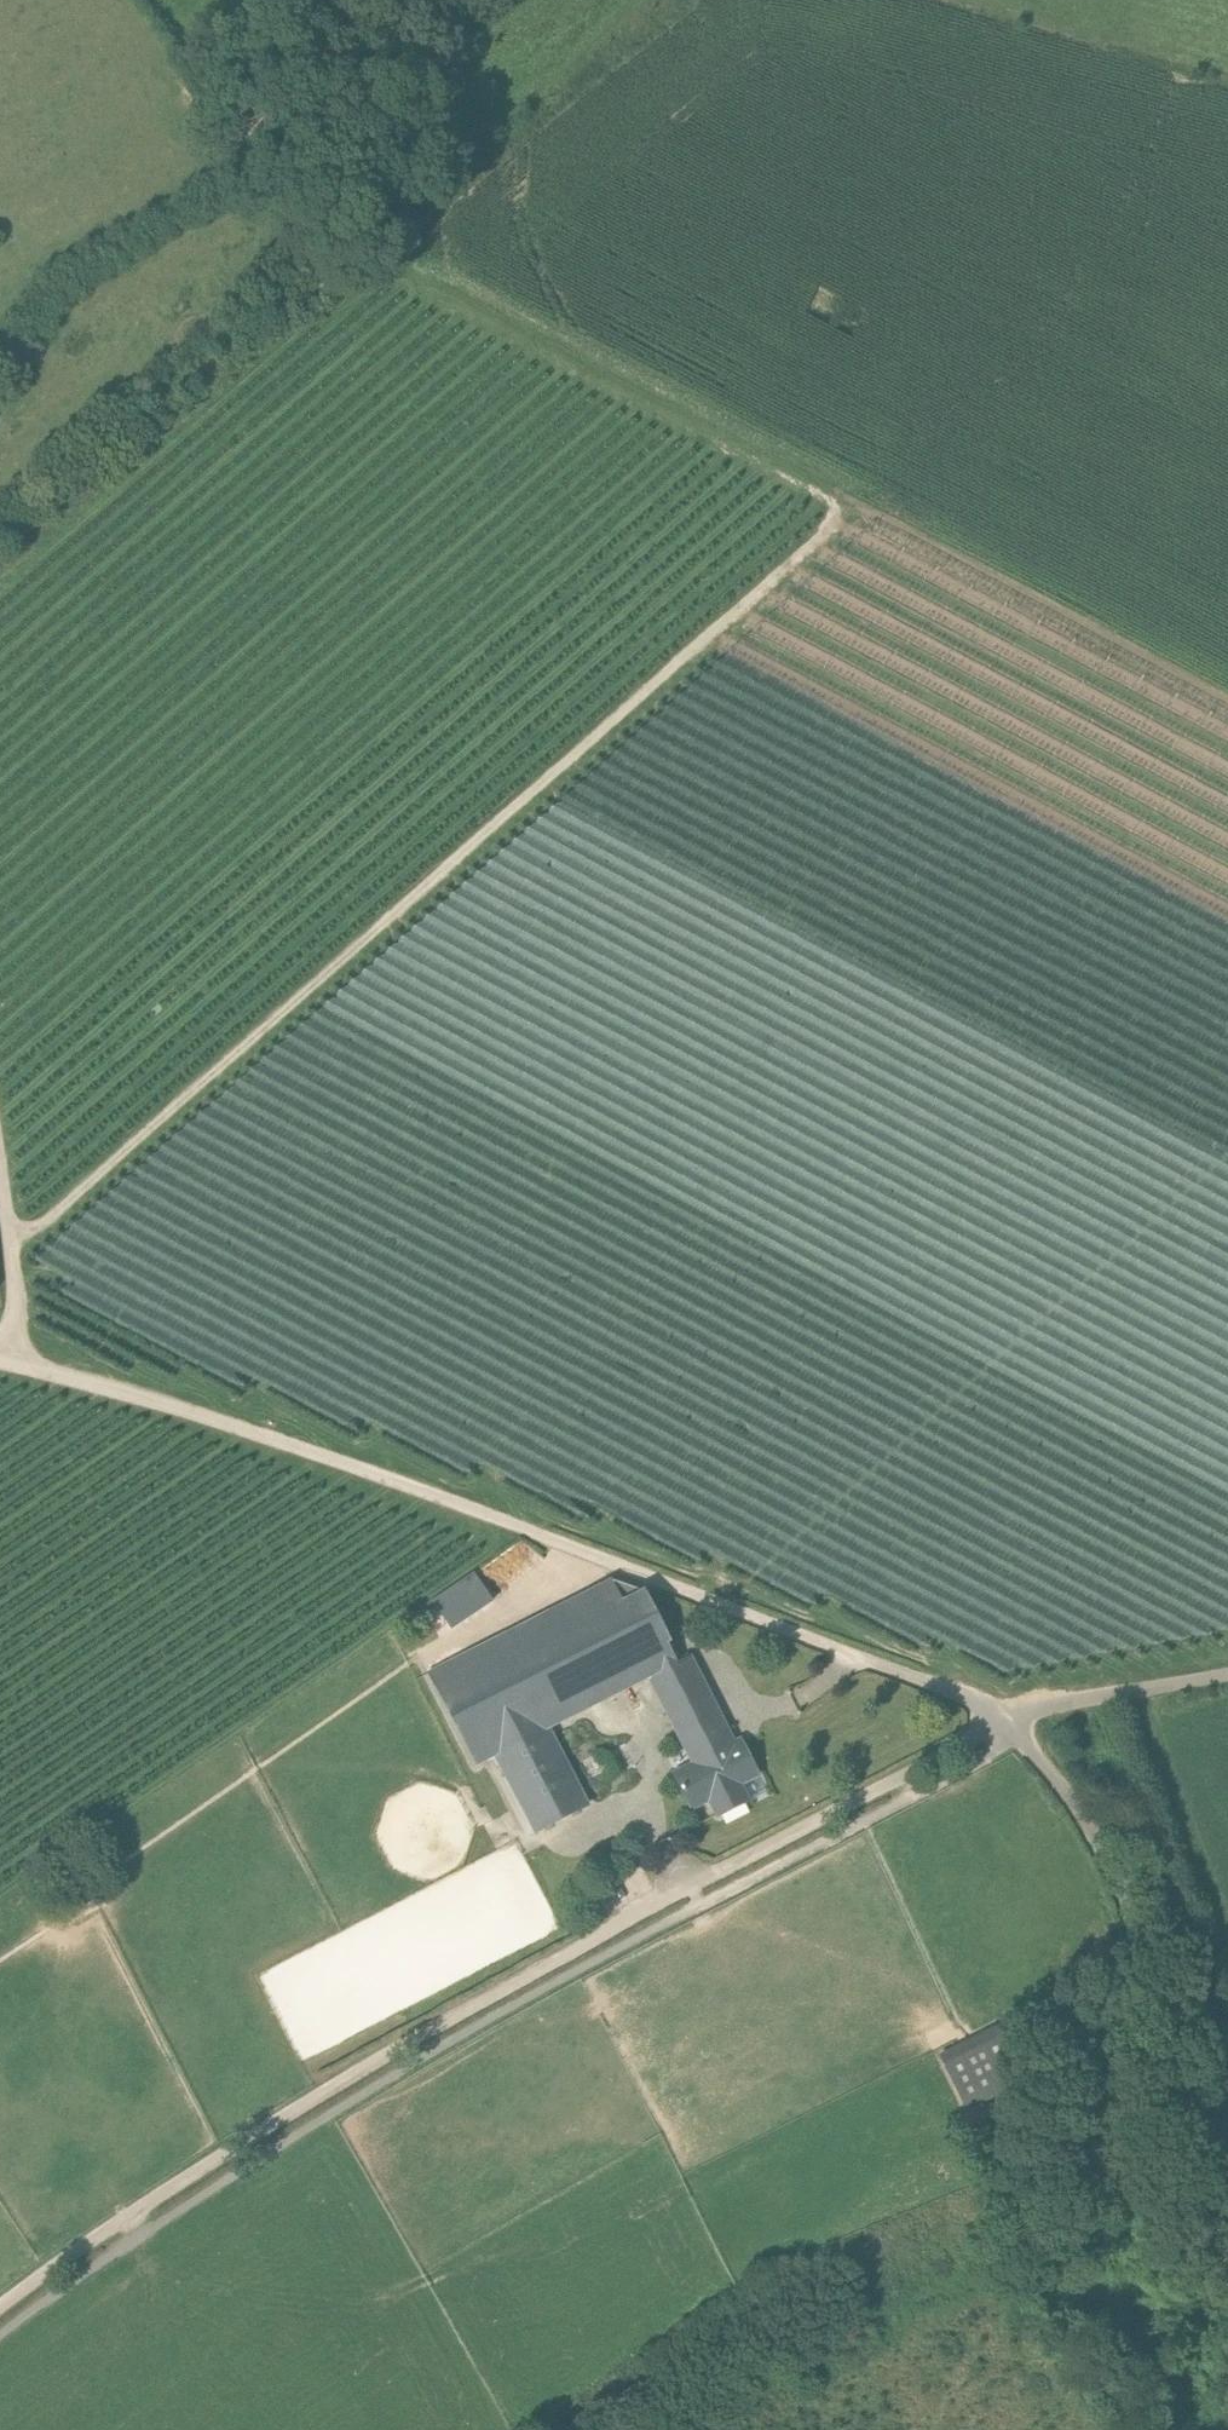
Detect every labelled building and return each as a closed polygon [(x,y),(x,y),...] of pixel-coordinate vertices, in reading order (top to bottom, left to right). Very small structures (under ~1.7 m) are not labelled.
[(452,1622),(496,1595),(478,1566),(434,1593),(452,1622)] [(734,1743),(689,1656),(677,1662),(666,1642),(670,1640),(645,1591),(623,1602),(612,1580),(590,1591),(428,1672),(477,1767),(499,1756),(538,1831),(586,1807),(546,1730),(650,1678),(694,1764),(674,1774),(691,1808),(709,1799),(718,1816),(748,1801),(740,1784),(758,1774),(741,1740),(734,1743)] [(998,2032),(943,2061),(968,2109),(1022,2082),(998,2032)]
